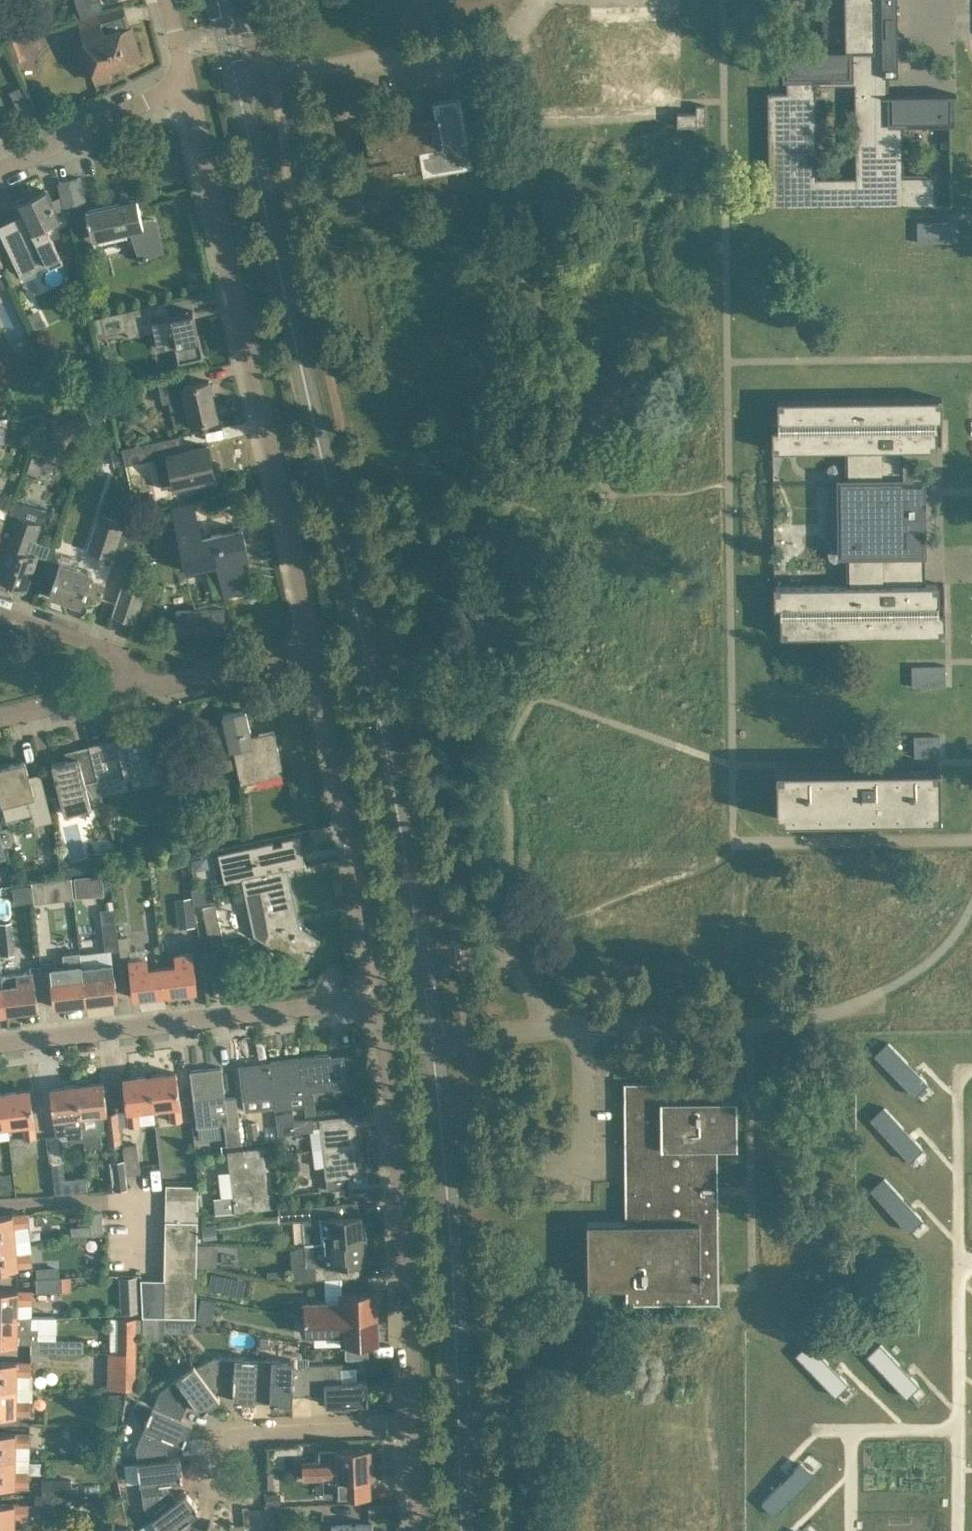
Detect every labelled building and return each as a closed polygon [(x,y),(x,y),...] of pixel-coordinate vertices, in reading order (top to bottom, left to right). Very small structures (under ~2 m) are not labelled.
[(81,16),(104,8),(101,0),(76,0),(81,16)] [(845,49),(779,49),(779,51),(786,51),(787,91),(769,91),(769,90),(768,91),(769,205),(944,203),(944,202),(935,202),(934,174),(904,175),(904,120),(949,119),(950,153),(951,153),(951,94),(957,94),(957,92),(884,93),(884,73),(898,73),(898,0),(845,0),(845,49)] [(80,25),(90,60),(95,79),(112,74),(109,66),(140,57),(131,25),(105,32),(101,19),(80,25)] [(17,106),(29,101),(21,85),(9,91),(17,106)] [(365,129),(366,131),(370,156),(387,153),(388,160),(364,164),(369,191),(410,184),(411,191),(441,186),(438,170),(472,165),(460,96),(433,100),(436,117),(365,129)] [(678,124),(706,124),(705,103),(696,104),(697,111),(677,111),(678,124)] [(60,181),(66,207),(86,202),(80,176),(60,181)] [(31,196),(30,194),(24,197),(23,195),(17,198),(23,212),(0,224),(0,230),(6,243),(21,274),(47,261),(49,267),(63,260),(46,224),(60,217),(55,207),(46,189),(31,196)] [(87,209),(91,229),(93,237),(132,227),(141,254),(163,249),(155,218),(142,218),(137,197),(87,209)] [(952,241),(951,220),(918,220),(918,241),(952,241)] [(2,286),(11,282),(5,269),(0,257),(0,281),(2,286)] [(148,319),(144,304),(123,309),(126,324),(148,319)] [(193,308),(151,318),(155,330),(158,346),(175,343),(179,361),(204,355),(193,308)] [(163,401),(169,400),(175,426),(192,422),(218,416),(209,379),(184,385),(182,374),(158,379),(163,401)] [(937,418),(941,418),(943,418),(942,396),(777,398),(778,427),(772,427),(772,449),(774,449),(774,448),(847,447),(848,483),(844,483),(845,548),(849,548),(849,583),(776,584),(774,584),(774,606),(780,606),(780,634),(945,632),(945,610),(939,610),(939,582),(937,582),(925,582),(925,545),(919,545),(919,499),(903,499),(903,447),(936,446),(936,447),(937,447),(937,418)] [(130,425),(121,434),(132,444),(140,435),(130,425)] [(174,436),(154,441),(122,448),(126,462),(155,455),(160,475),(171,472),(174,484),(215,475),(208,444),(177,451),(174,436)] [(118,464),(125,462),(122,448),(114,449),(118,464)] [(32,454),(27,469),(39,473),(44,458),(32,454)] [(193,499),(174,504),(172,504),(187,570),(218,562),(225,594),(248,589),(248,592),(250,592),(242,557),(249,555),(242,527),(202,536),(193,499)] [(7,516),(1,536),(9,539),(2,560),(5,561),(0,576),(26,585),(33,566),(37,552),(25,549),(30,536),(31,536),(39,509),(31,506),(13,500),(7,516)] [(116,545),(124,520),(128,508),(103,500),(99,511),(86,549),(112,557),(116,545)] [(1,536),(7,516),(6,516),(9,508),(0,505),(0,538),(1,536)] [(93,571),(75,565),(51,557),(45,575),(54,578),(49,593),(82,604),(86,592),(101,597),(105,584),(90,579),(93,571)] [(135,622),(145,594),(122,586),(112,614),(135,622)] [(946,685),(946,664),(912,664),(912,686),(946,685)] [(223,713),(227,733),(231,748),(233,748),(241,782),(264,777),(284,773),(275,730),(251,734),(246,708),(223,713)] [(96,770),(102,793),(125,787),(122,776),(129,774),(160,766),(151,732),(133,737),(132,733),(129,734),(130,741),(124,743),(123,742),(122,741),(121,740),(120,740),(104,744),(103,740),(91,744),(89,744),(96,770)] [(940,734),(914,734),(914,756),(940,755),(940,734)] [(53,762),(61,796),(65,813),(104,803),(102,793),(96,770),(89,744),(76,747),(78,756),(53,762)] [(176,768),(179,784),(193,781),(185,748),(172,751),(173,756),(176,768)] [(163,759),(166,770),(176,768),(173,756),(163,759)] [(41,772),(29,775),(25,760),(0,766),(0,790),(3,802),(28,796),(31,809),(49,804),(41,772)] [(940,764),(776,766),(777,817),(941,815),(940,764)] [(194,783),(181,785),(183,795),(196,792),(194,783)] [(218,852),(224,881),(241,878),(240,876),(287,866),(288,868),(304,864),(297,835),(218,852)] [(116,862),(113,847),(91,852),(94,866),(116,862)] [(245,895),(247,894),(255,933),(265,939),(276,947),(279,943),(305,960),(320,938),(300,924),(287,866),(241,876),(245,895)] [(127,867),(111,868),(112,883),(129,881),(127,867)] [(103,873),(74,875),(76,896),(105,894),(103,873)] [(71,876),(59,877),(62,898),(74,897),(71,876)] [(194,903),(215,898),(211,882),(192,886),(194,903)] [(175,898),(178,927),(194,925),(191,896),(175,898)] [(202,907),(212,954),(226,951),(216,904),(202,907)] [(16,953),(13,920),(11,920),(0,921),(0,955),(16,953)] [(120,949),(116,921),(102,923),(106,951),(120,949)] [(54,1005),(86,1001),(82,965),(80,951),(63,953),(65,966),(51,968),(52,979),(51,979),(52,985),(54,1005)] [(197,988),(195,968),(194,962),(193,962),(191,951),(175,953),(177,964),(162,966),(166,992),(197,988)] [(146,957),(131,959),(132,970),(131,970),(134,996),(166,992),(162,966),(148,968),(147,957),(146,957)] [(94,963),(82,965),(86,1001),(118,997),(116,978),(115,972),(113,972),(112,961),(94,963)] [(38,1007),(36,987),(35,981),(34,981),(32,971),(2,974),(4,985),(7,1011),(38,1007)] [(304,1091),(315,1090),(334,1087),(330,1052),(300,1056),(304,1091)] [(270,1059),(274,1095),(304,1091),(300,1056),(270,1059)] [(239,1063),(241,1083),(245,1110),(275,1106),(274,1095),(270,1059),(239,1063)] [(225,1096),(224,1086),(222,1065),(190,1069),(195,1110),(197,1126),(225,1122),(227,1143),(242,1141),(236,1094),(225,1096)] [(183,1119),(179,1091),(177,1071),(150,1074),(154,1106),(169,1104),(171,1120),(183,1119)] [(154,1106),(150,1074),(124,1077),(129,1125),(140,1124),(138,1108),(154,1106)] [(80,1114),(83,1133),(107,1130),(109,1142),(122,1141),(118,1109),(107,1110),(104,1080),(76,1083),(80,1114)] [(717,1080),(644,1080),(624,1081),(626,1220),(587,1221),(588,1284),(626,1284),(626,1302),(718,1301),(716,1145),(738,1145),(737,1098),(717,1098),(717,1080)] [(80,1114),(76,1083),(51,1086),(56,1134),(67,1132),(65,1116),(80,1114)] [(4,1091),(8,1123),(23,1121),(25,1137),(36,1136),(31,1088),(4,1091)] [(305,1102),(305,1105),(306,1113),(316,1112),(315,1101),(306,1102),(305,1102)] [(281,1121),(295,1119),(293,1110),(276,1112),(277,1123),(278,1133),(282,1133),(281,1121)] [(335,1115),(320,1116),(295,1119),(281,1121),(282,1133),(313,1129),(313,1125),(320,1125),(323,1147),(358,1143),(355,1112),(335,1115)] [(260,1135),(260,1119),(249,1119),(249,1135),(260,1135)] [(277,1123),(265,1125),(266,1137),(278,1136),(278,1133),(277,1123)] [(123,1145),(127,1172),(141,1170),(137,1143),(123,1145)] [(358,1143),(323,1147),(311,1148),(314,1176),(326,1175),(328,1188),(349,1185),(347,1175),(362,1173),(358,1143)] [(215,1213),(235,1210),(251,1208),(270,1206),(263,1145),(243,1147),(227,1149),(233,1194),(213,1196),(215,1213)] [(111,1160),(114,1188),(127,1187),(124,1158),(111,1160)] [(12,1186),(11,1173),(0,1174),(0,1187),(12,1186)] [(76,1176),(77,1189),(88,1188),(86,1175),(76,1176)] [(166,1197),(198,1198),(198,1184),(167,1182),(166,1197)] [(198,1198),(166,1197),(164,1315),(196,1316),(197,1265),(198,1242),(198,1198)] [(303,1219),(305,1241),(312,1241),(367,1236),(367,1232),(366,1227),(364,1223),(362,1223),(361,1213),(338,1215),(337,1202),(297,1205),(298,1220),(303,1219)] [(16,1239),(14,1225),(28,1224),(26,1210),(1,1214),(0,1214),(0,1241),(16,1239)] [(90,1212),(91,1224),(71,1226),(72,1235),(103,1233),(102,1211),(90,1212)] [(203,1224),(204,1237),(216,1235),(215,1223),(203,1224)] [(367,1236),(312,1241),(317,1257),(315,1259),(316,1277),(342,1275),(341,1263),(365,1261),(364,1251),(366,1251),(367,1246),(367,1241),(367,1236)] [(16,1239),(0,1241),(0,1267),(6,1267),(32,1263),(30,1249),(32,1249),(30,1238),(16,1239)] [(198,1242),(197,1265),(217,1265),(217,1242),(198,1242)] [(53,1276),(53,1265),(37,1266),(37,1276),(53,1276)] [(120,1275),(120,1285),(138,1284),(138,1274),(120,1275)] [(365,1274),(360,1275),(342,1275),(343,1290),(341,1290),(342,1301),(304,1302),(305,1318),(377,1315),(375,1288),(365,1289),(365,1274)] [(62,1289),(62,1275),(53,1276),(37,1276),(36,1276),(36,1290),(62,1289)] [(6,1288),(0,1288),(0,1314),(18,1315),(18,1301),(32,1301),(32,1288),(6,1288)] [(280,1300),(279,1308),(289,1310),(291,1302),(280,1300)] [(211,1322),(214,1312),(199,1309),(197,1319),(211,1322)] [(32,1315),(18,1315),(0,1314),(0,1341),(5,1341),(31,1341),(31,1351),(84,1351),(84,1338),(39,1337),(39,1326),(32,1326),(32,1315)] [(369,1356),(368,1341),(378,1340),(377,1315),(305,1318),(305,1333),(343,1332),(344,1342),(345,1342),(346,1357),(369,1356)] [(142,1316),(135,1316),(119,1316),(119,1350),(136,1351),(136,1332),(142,1332),(142,1316)] [(260,1335),(260,1345),(268,1346),(269,1335),(260,1335)] [(318,1358),(323,1353),(322,1346),(311,1347),(311,1358),(318,1358)] [(136,1351),(119,1350),(109,1351),(109,1386),(136,1387),(136,1351)] [(256,1400),(257,1384),(256,1384),(257,1357),(235,1356),(235,1357),(214,1356),(196,1366),(194,1363),(219,1398),(220,1397),(215,1389),(228,1382),(234,1382),(233,1399),(256,1400)] [(258,1357),(257,1357),(256,1384),(257,1384),(271,1384),(270,1400),(293,1401),(293,1393),(310,1393),(309,1363),(294,1362),(295,1359),(272,1358),(272,1359),(258,1358),(258,1357)] [(17,1386),(33,1386),(33,1372),(31,1372),(31,1359),(0,1359),(0,1385),(17,1386)] [(341,1361),(309,1363),(310,1393),(326,1392),(326,1403),(334,1403),(335,1408),(354,1407),(354,1402),(369,1401),(368,1378),(342,1380),(341,1361)] [(219,1398),(194,1363),(176,1377),(177,1377),(160,1390),(154,1405),(153,1405),(181,1417),(181,1416),(193,1421),(182,1416),(188,1401),(192,1398),(202,1411),(219,1398)] [(17,1386),(0,1385),(0,1412),(30,1413),(30,1399),(17,1399),(17,1386)] [(110,1392),(109,1406),(121,1406),(122,1392),(110,1392)] [(136,1445),(138,1461),(168,1458),(168,1457),(181,1456),(180,1455),(168,1457),(167,1441),(169,1435),(184,1442),(193,1421),(181,1416),(181,1417),(153,1405),(146,1420),(144,1425),(145,1426),(136,1445)] [(16,1457),(16,1445),(30,1445),(31,1432),(17,1431),(17,1430),(0,1430),(0,1457),(16,1457)] [(319,1449),(319,1460),(303,1460),(304,1477),(338,1476),(339,1497),(372,1495),(370,1446),(319,1449)] [(183,1478),(181,1456),(168,1457),(168,1458),(138,1461),(140,1483),(141,1483),(144,1505),(153,1517),(153,1518),(178,1499),(178,1498),(187,1491),(177,1498),(168,1485),(167,1480),(183,1478)] [(16,1457),(0,1457),(0,1483),(29,1484),(29,1470),(29,1457),(16,1457)] [(263,1470),(263,1485),(274,1485),(273,1470),(263,1470)] [(42,1482),(42,1494),(52,1494),(71,1494),(71,1484),(71,1478),(42,1478),(42,1482)] [(207,1530),(206,1530),(211,1519),(206,1530),(191,1523),(188,1519),(201,1509),(187,1491),(178,1498),(178,1499),(153,1518),(163,1530),(206,1530),(207,1530)] [(265,1492),(265,1505),(281,1504),(281,1491),(265,1492)] [(36,1494),(36,1502),(36,1508),(52,1508),(52,1494),(42,1494),(36,1494)] [(116,1526),(129,1525),(122,1497),(110,1498),(116,1526)] [(3,1501),(0,1501),(0,1528),(15,1528),(15,1515),(28,1515),(28,1501),(3,1501)] [(231,1527),(211,1519),(206,1530),(207,1530),(206,1530),(230,1530),(231,1527)] [(373,1522),(332,1524),(332,1530),(373,1530),(373,1522)]
